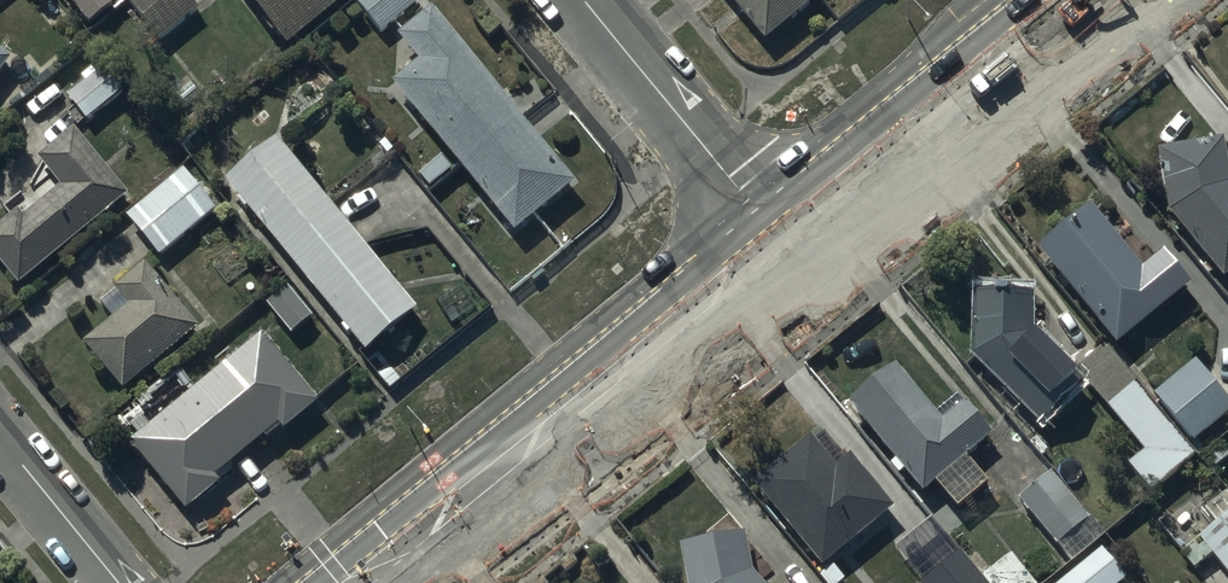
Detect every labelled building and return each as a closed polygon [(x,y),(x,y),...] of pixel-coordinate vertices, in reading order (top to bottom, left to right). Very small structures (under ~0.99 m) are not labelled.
[(90,26),(114,7),(109,0),(69,0),(90,26)] [(129,2),(160,42),(200,12),(191,0),(131,0),(129,2)] [(290,49),(348,0),(248,0),(290,49)] [(417,0),(359,0),(355,3),(382,35),(420,4),(417,0)] [(765,44),(819,0),(730,0),(765,44)] [(419,63),(394,84),(516,235),(577,186),(435,11),(400,40),(419,63)] [(11,62),(0,54),(0,76),(11,62)] [(101,70),(67,98),(88,123),(121,95),(101,70)] [(127,197),(74,132),(38,162),(59,189),(24,218),(19,212),(0,228),(0,266),(18,287),(127,197)] [(1157,152),(1167,216),(1225,282),(1227,279),(1227,173),(1223,142),(1157,152)] [(276,143),(224,184),(365,354),(416,312),(276,143)] [(184,171),(126,218),(159,258),(217,212),(184,171)] [(1089,207),(1037,250),(1116,348),(1188,288),(1161,254),(1142,270),(1089,207)] [(198,331),(145,268),(115,292),(117,294),(101,307),(114,322),(85,346),(124,394),(159,365),(164,372),(191,349),(186,342),(198,331)] [(288,289),(266,307),(290,337),(312,319),(288,289)] [(1032,297),(971,294),(970,359),(1038,428),(1081,385),(1032,335),(1032,297)] [(124,421),(138,439),(131,445),(186,514),(220,486),(214,479),(278,428),(283,434),(318,406),(261,339),(152,428),(138,411),(124,421)] [(1194,458),(1103,347),(1075,372),(1145,454),(1129,468),(1150,494),(1194,458)] [(1153,397),(1193,444),(1227,415),(1227,404),(1193,363),(1153,397)] [(895,368),(849,406),(895,463),(891,466),(900,477),(904,474),(922,496),(935,485),(956,512),(987,486),(966,461),(992,440),(964,405),(941,424),(895,368)] [(812,439),(754,484),(820,570),(894,513),(851,457),(836,469),(812,439)] [(1052,474),(1019,500),(1056,547),(1057,546),(1071,564),(1106,537),(1091,519),(1089,521),(1052,474)] [(1225,494),(1204,511),(1216,526),(1199,540),(1227,576),(1227,497),(1225,494)] [(680,546),(686,582),(760,582),(753,574),(747,538),(680,546)] [(982,582),(1038,582),(1012,550),(978,578),(982,582)] [(1100,553),(1063,582),(1124,582),(1100,553)] [(959,554),(922,582),(982,582),(978,578),(959,554)]
